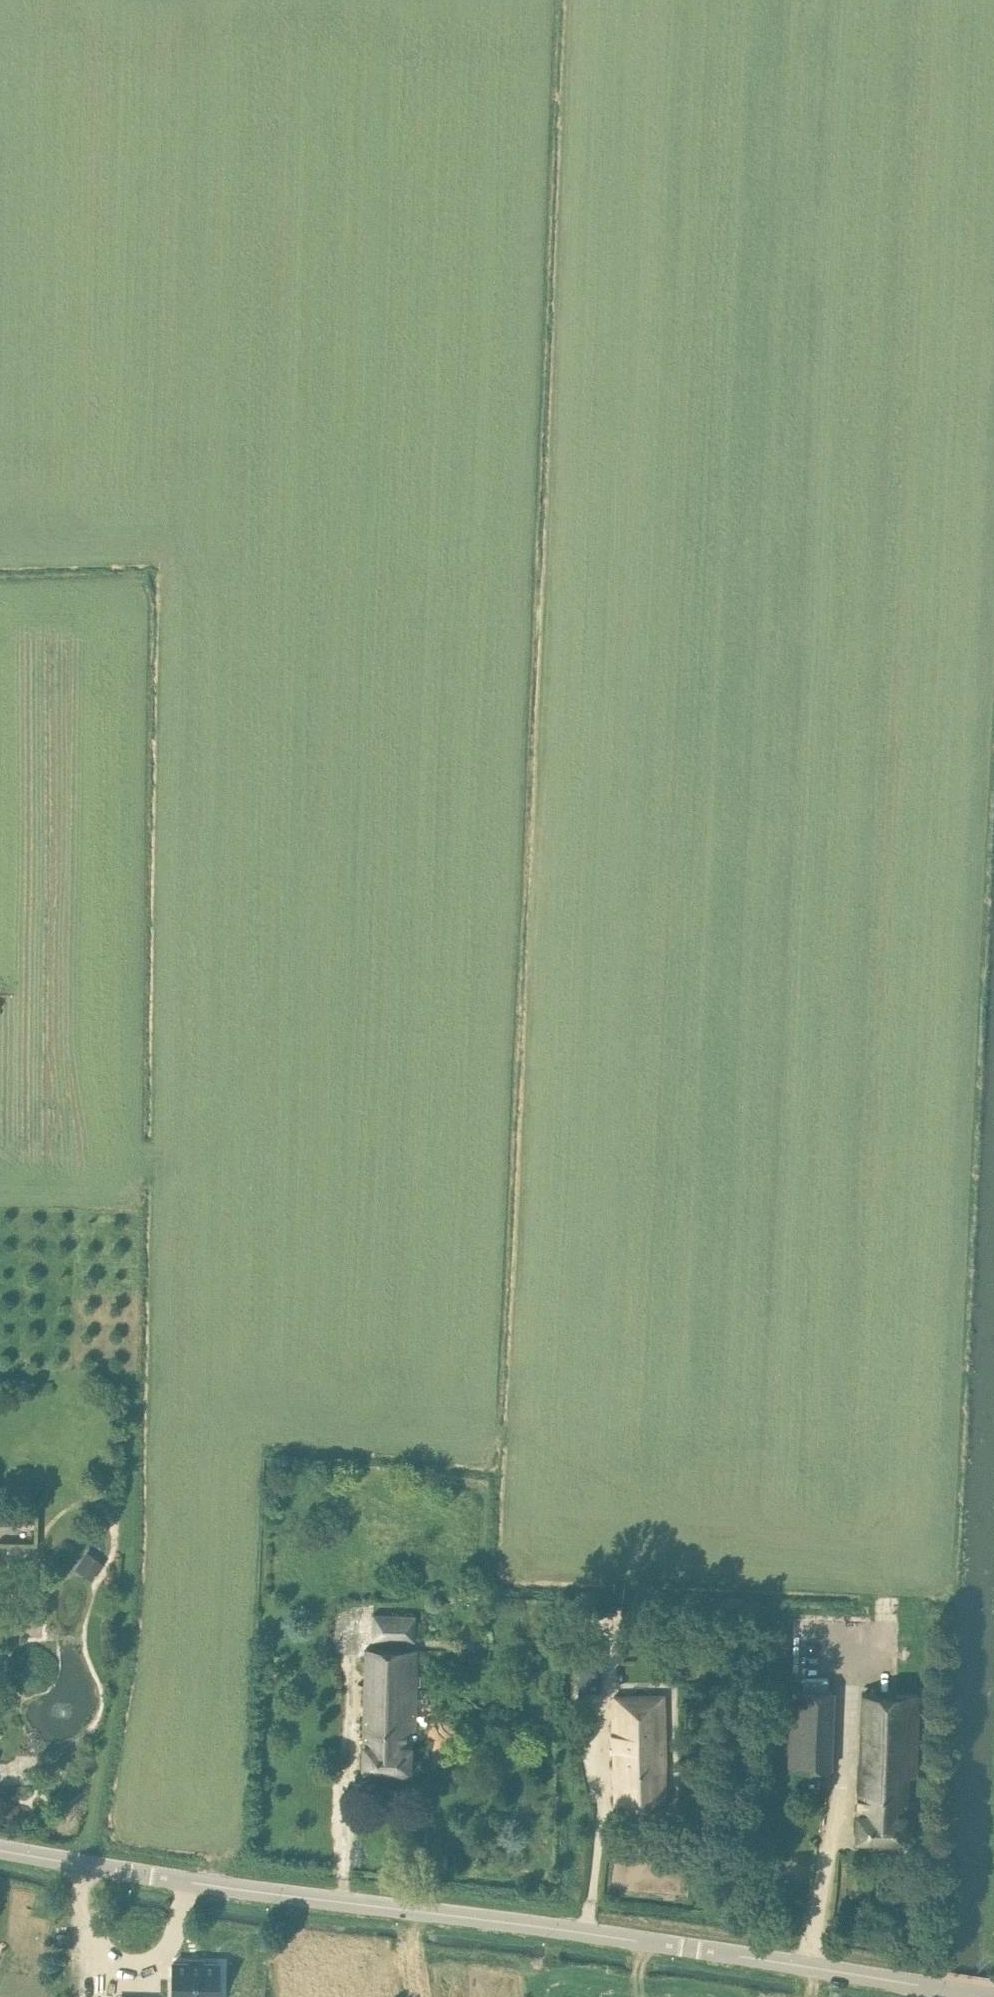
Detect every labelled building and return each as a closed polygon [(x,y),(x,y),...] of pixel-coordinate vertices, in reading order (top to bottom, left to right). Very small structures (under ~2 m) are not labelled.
[(79,1570),(99,1577),(106,1557),(86,1550),(79,1570)] [(371,1641),(416,1643),(417,1614),(373,1614),(371,1641)] [(464,1641),(464,1651),(479,1651),(479,1641),(464,1641)] [(366,1648),(363,1769),(410,1771),(411,1728),(415,1728),(417,1649),(366,1648)] [(787,1766),(809,1768),(809,1775),(829,1777),(835,1693),(793,1690),(787,1766)] [(663,1696),(613,1697),(615,1806),(665,1805),(663,1696)] [(856,1837),(904,1838),(907,1775),(915,1775),(916,1755),(918,1698),(861,1696),(856,1837)] [(473,1739),(486,1746),(491,1732),(478,1726),(473,1739)] [(218,1996),(219,1962),(204,1961),(204,1958),(188,1958),(188,1961),(173,1961),(172,1996),(181,1996),(220,1996),(218,1996)]
